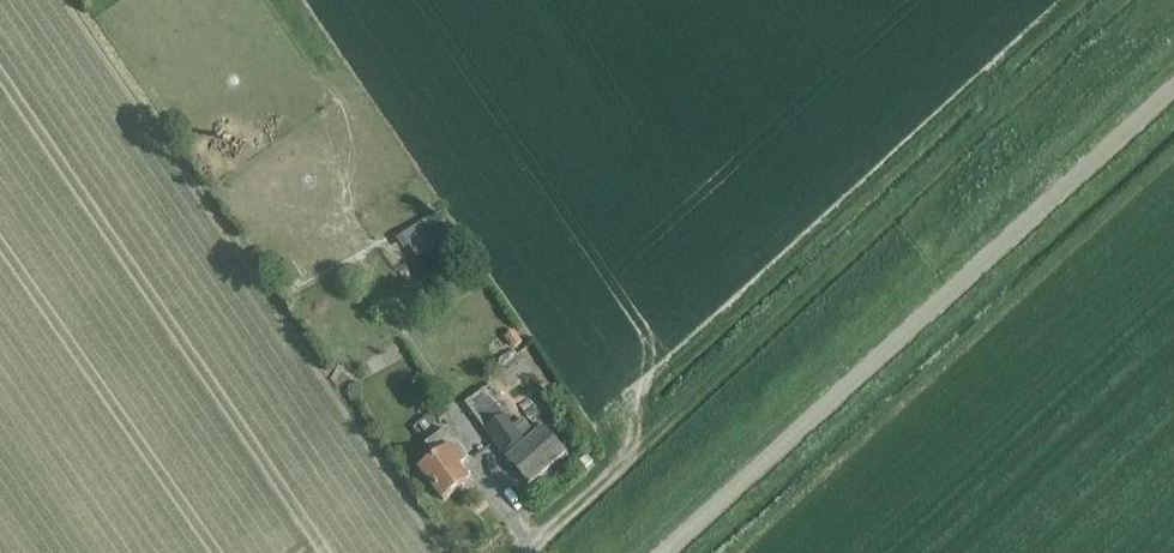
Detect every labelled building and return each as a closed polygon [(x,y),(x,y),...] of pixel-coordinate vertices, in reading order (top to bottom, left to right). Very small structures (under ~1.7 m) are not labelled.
[(439,213),(404,235),(416,255),(452,233),(439,213)] [(505,339),(513,350),(523,344),(515,333),(505,339)] [(504,455),(523,442),(485,390),(466,404),(504,455)] [(545,390),(535,398),(547,414),(557,406),(545,390)] [(528,400),(518,408),(539,433),(545,427),(549,424),(528,400)] [(562,410),(555,416),(563,426),(570,420),(562,410)] [(530,485),(562,457),(567,453),(545,427),(539,433),(508,459),(530,485)] [(457,468),(470,459),(448,430),(427,445),(438,461),(422,473),(444,503),(469,484),(457,468)]
